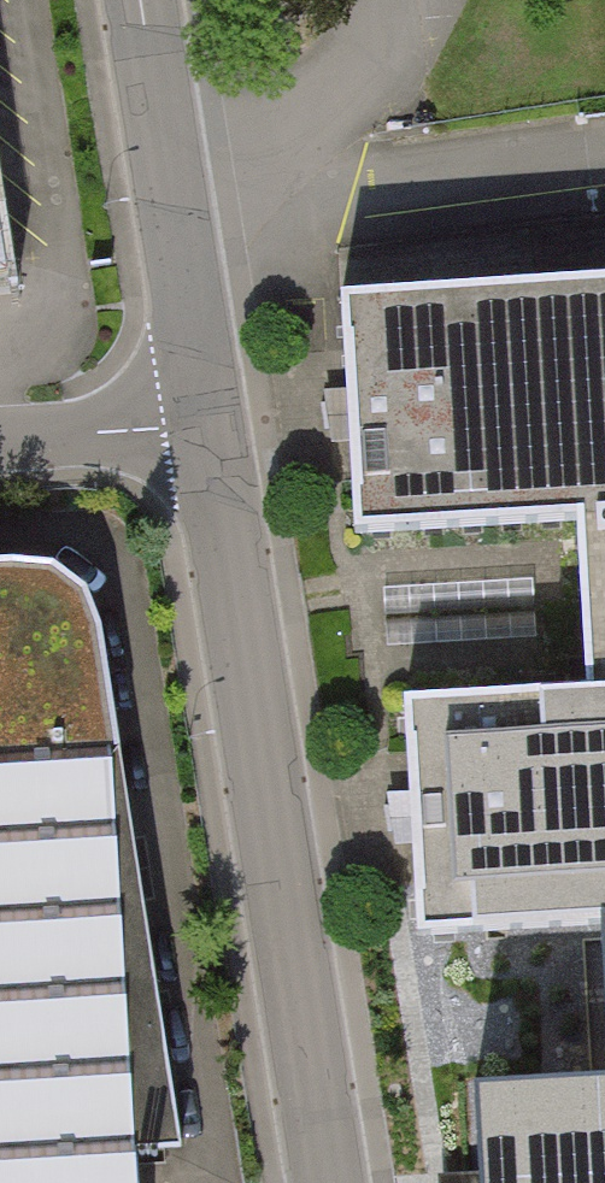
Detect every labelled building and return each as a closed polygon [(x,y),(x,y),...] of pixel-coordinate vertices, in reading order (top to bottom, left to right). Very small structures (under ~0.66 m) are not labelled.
[(396,296),(343,299),(356,527),(584,514),(594,687),(409,698),(423,937),(468,934),(600,927),(604,926),(604,284),(396,296)] [(11,562),(0,563),(0,1182),(135,1182),(133,1161),(180,1157),(93,614),(58,576),(11,562)] [(533,581),(385,589),(388,648),(536,639),(533,581)] [(474,1087),(479,1173),(480,1182),(604,1182),(604,1080),(474,1087)] [(479,1173),(446,1175),(446,1182),(480,1182),(479,1173)]
